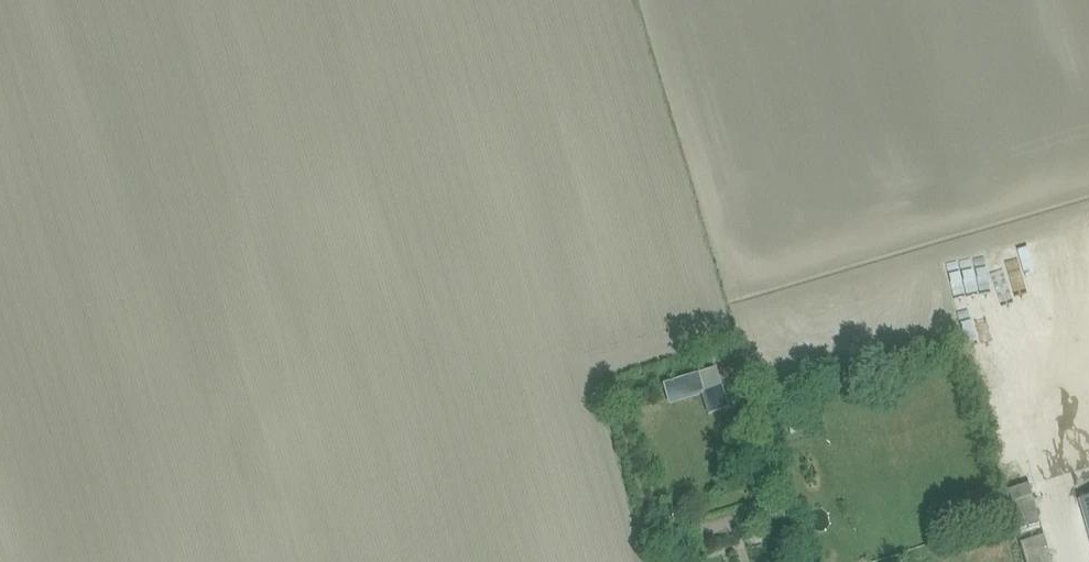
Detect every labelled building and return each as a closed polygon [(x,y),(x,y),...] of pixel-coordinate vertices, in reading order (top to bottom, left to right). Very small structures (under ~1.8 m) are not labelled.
[(807,430),(804,417),(790,420),(793,433),(807,430)] [(1080,503),(1088,531),(1088,501),(1080,503)]
